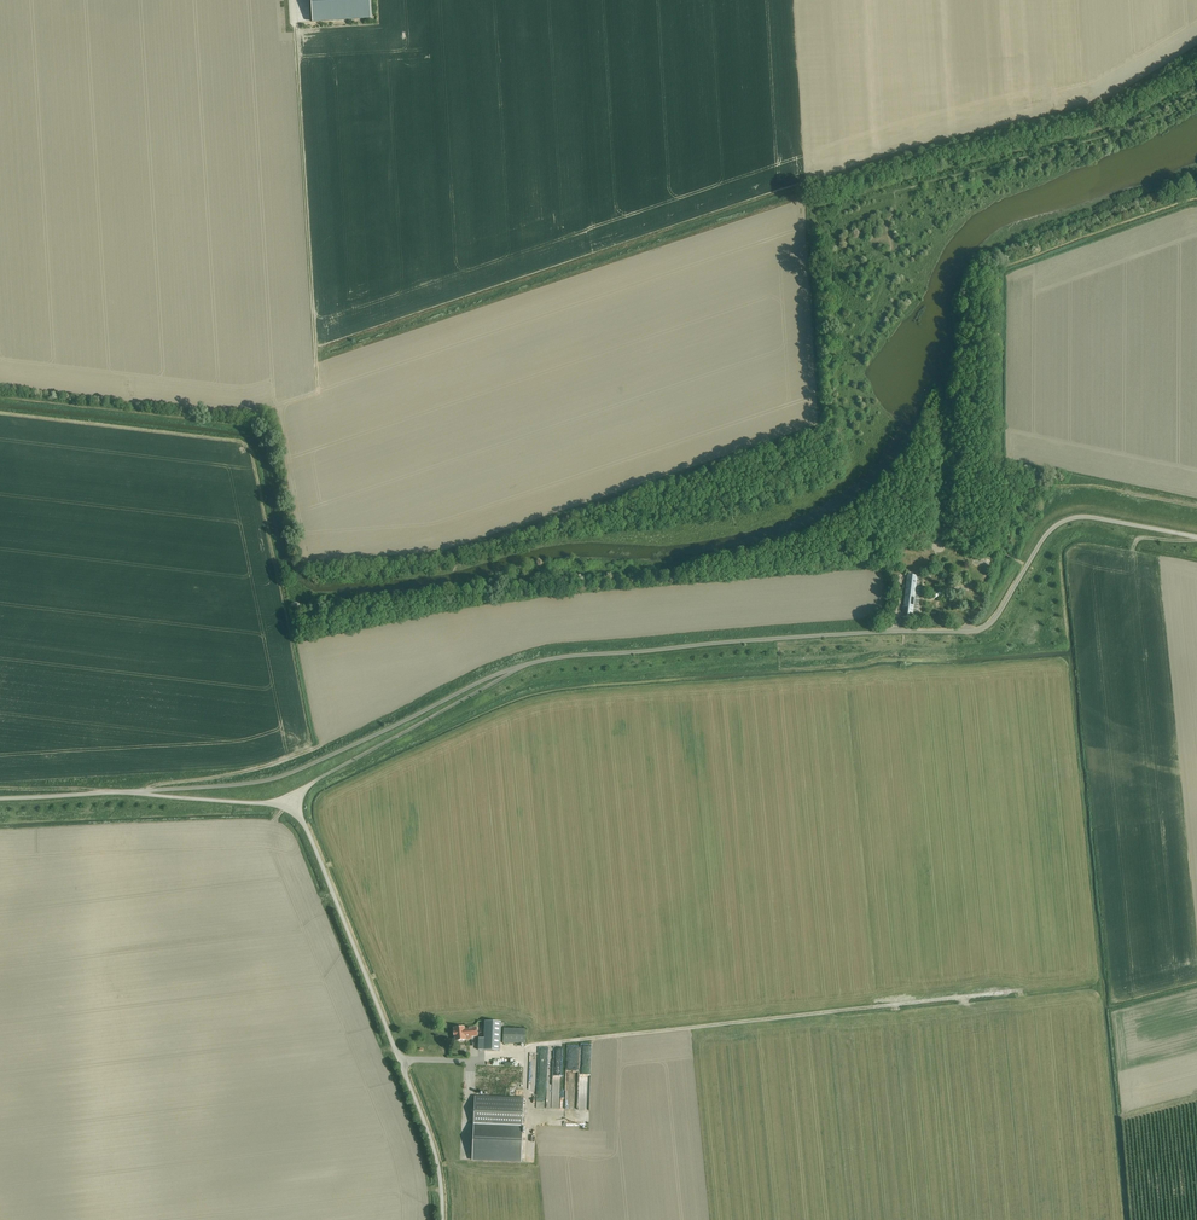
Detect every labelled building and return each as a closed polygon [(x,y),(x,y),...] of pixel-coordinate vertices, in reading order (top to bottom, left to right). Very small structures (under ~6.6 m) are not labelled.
[(313,23),(373,19),(371,0),(312,0),(313,23)] [(902,617),(912,618),(917,576),(907,575),(902,617)] [(484,1038),(479,1038),(478,1050),(500,1051),(501,1022),(485,1021),(484,1038)] [(467,1032),(474,1031),(473,1026),(465,1027),(453,1028),(455,1041),(466,1040),(465,1034),(467,1034),(467,1032)] [(503,1043),(524,1044),(524,1029),(503,1028),(503,1043)] [(582,1043),(569,1043),(568,1063),(579,1064),(579,1050),(581,1050),(582,1043)] [(531,1063),(540,1063),(540,1050),(532,1050),(531,1063)] [(559,1077),(556,1077),(554,1104),(560,1105),(560,1102),(566,1102),(567,1093),(562,1093),(563,1079),(559,1079),(559,1077)] [(472,1160),(522,1162),(523,1098),(475,1096),(472,1160)] [(546,1097),(538,1096),(537,1104),(546,1105),(546,1097)]
